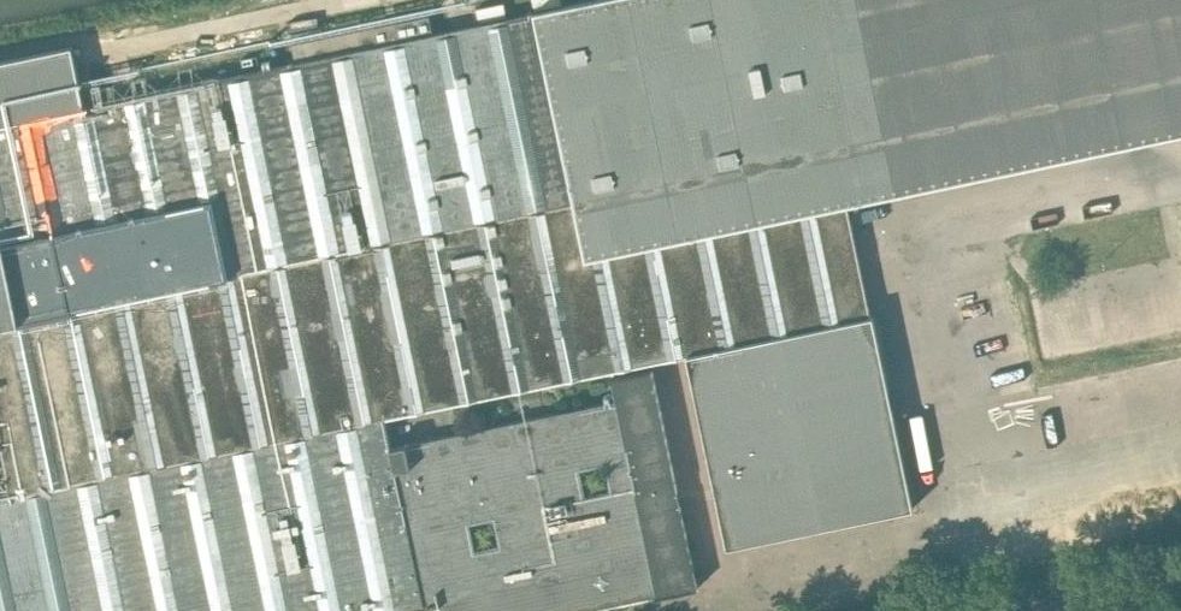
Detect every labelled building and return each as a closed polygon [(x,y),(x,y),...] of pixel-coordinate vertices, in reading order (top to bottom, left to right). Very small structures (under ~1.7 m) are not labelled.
[(3,447),(13,493),(0,496),(0,610),(404,610),(440,604),(441,610),(583,610),(596,608),(600,610),(609,610),(617,609),(621,603),(699,587),(653,371),(614,379),(618,398),(562,412),(392,447),(386,418),(651,364),(651,363),(688,355),(729,547),(914,509),(872,316),(870,307),(848,204),(878,198),(1180,134),(1180,0),(592,0),(433,34),(402,41),(398,22),(293,43),(297,62),(84,107),(76,66),(72,46),(0,61),(0,447),(3,447)] [(430,15),(398,22),(402,41),(433,34),(430,15)]
